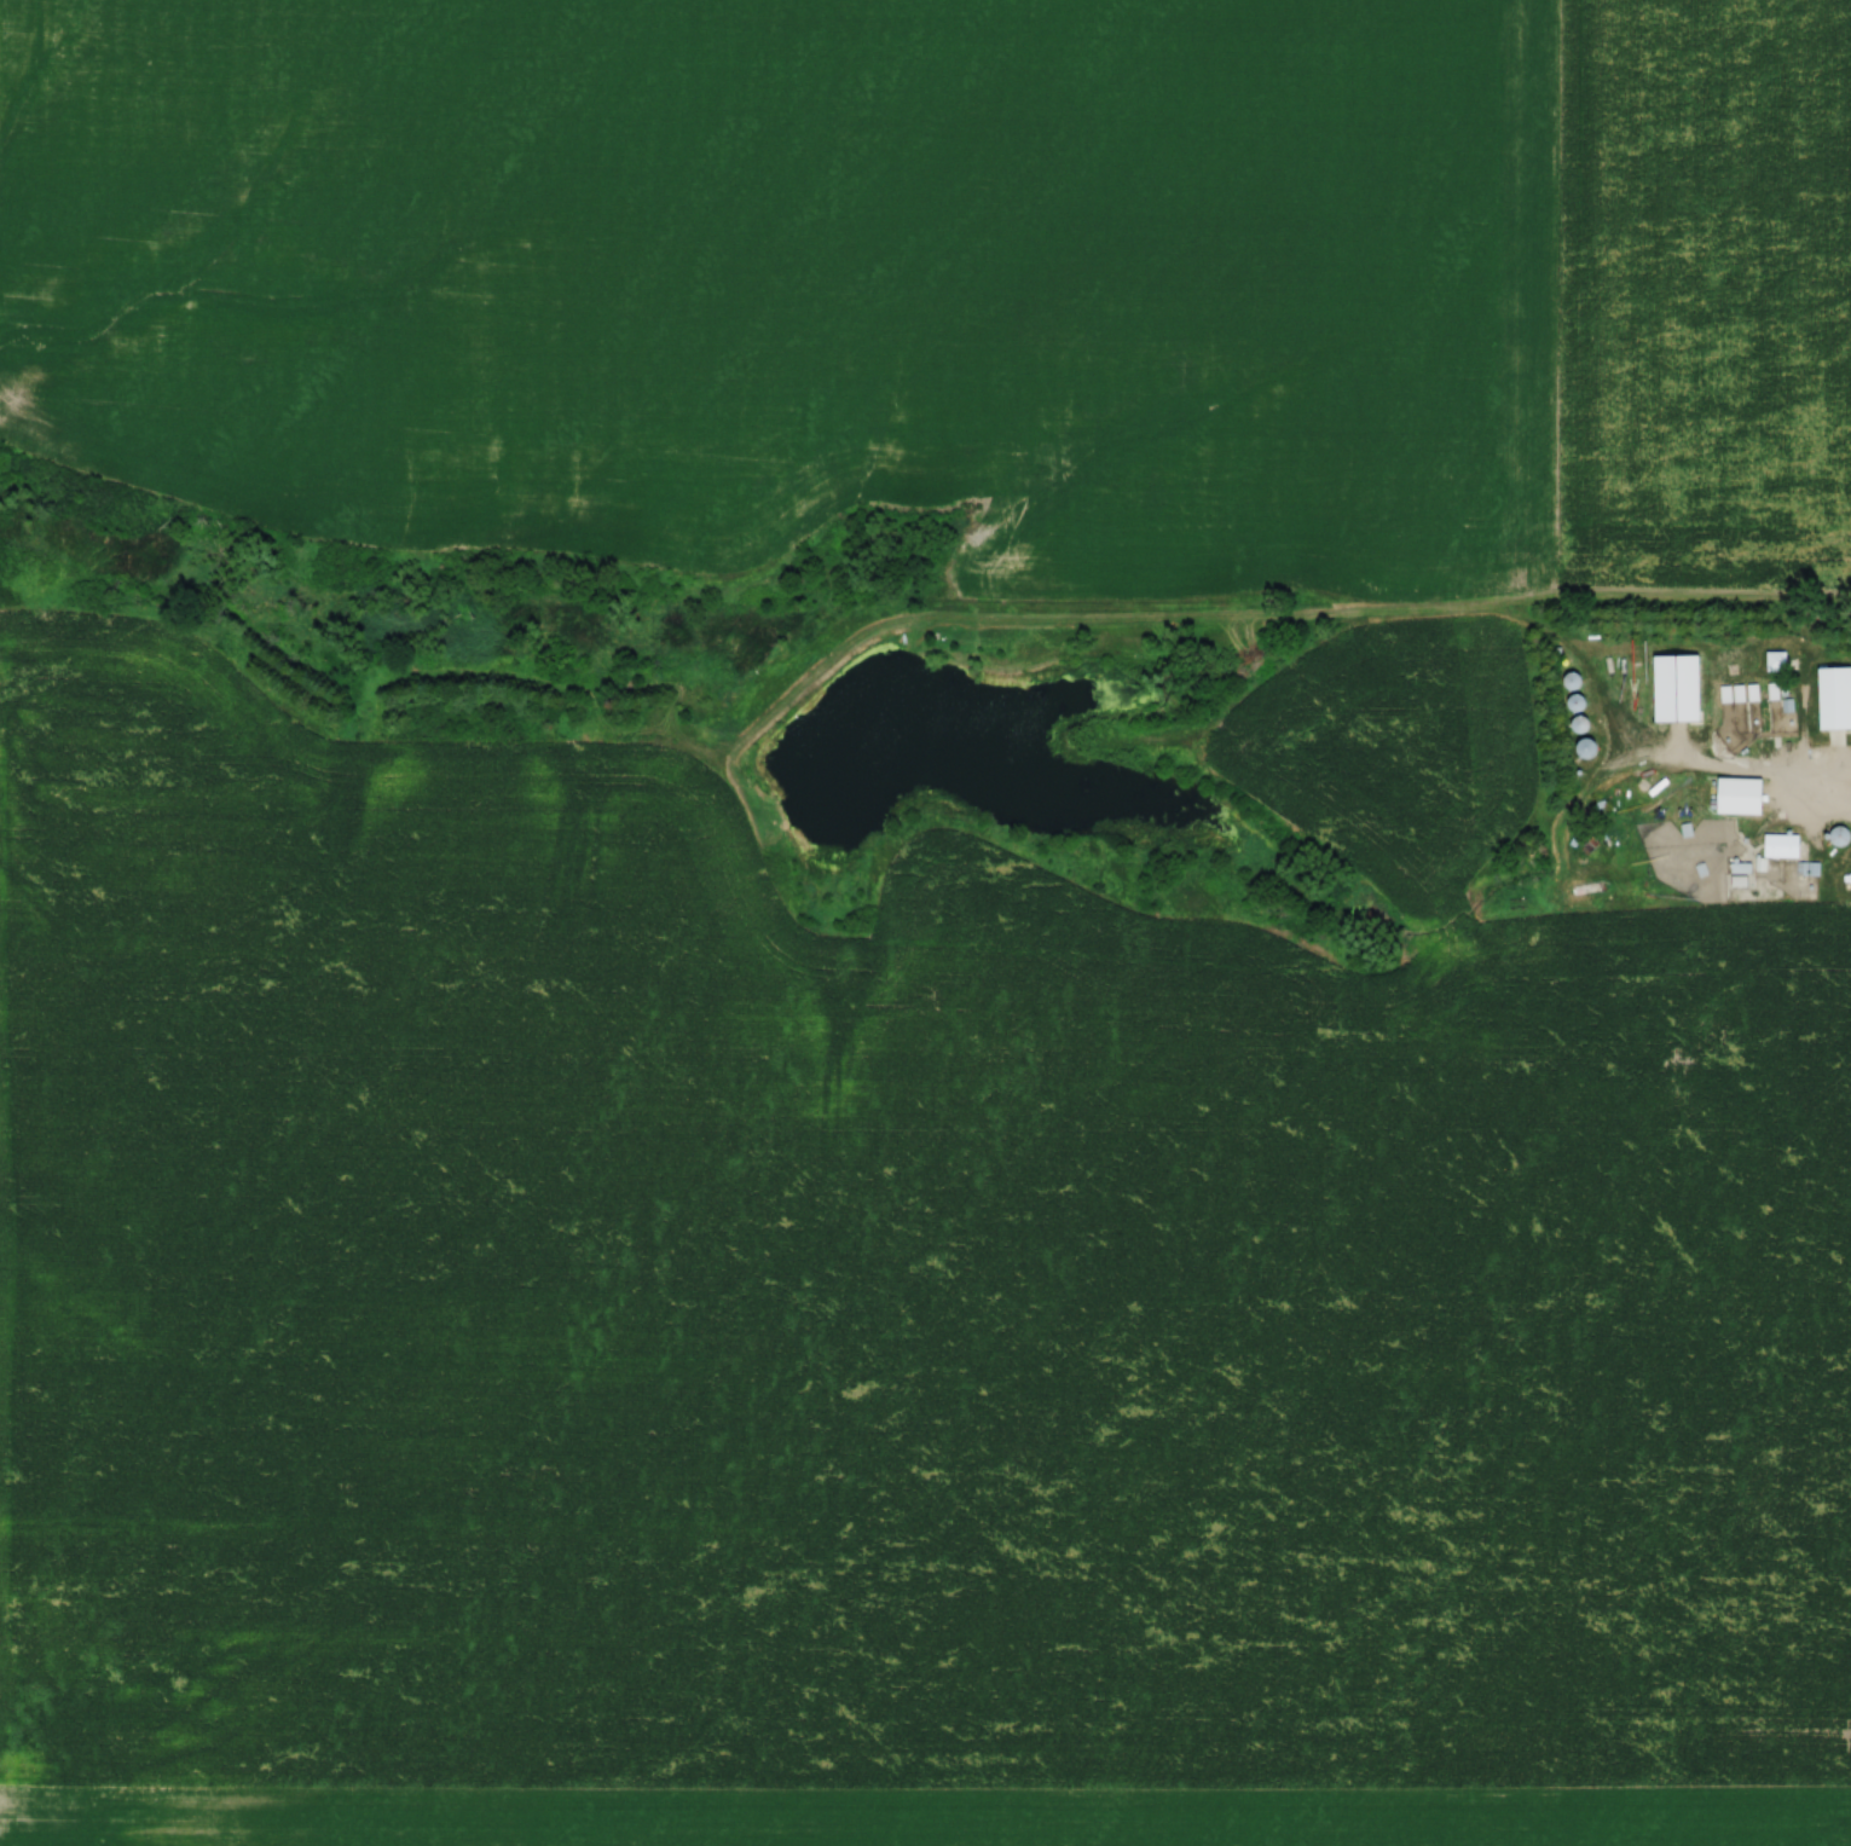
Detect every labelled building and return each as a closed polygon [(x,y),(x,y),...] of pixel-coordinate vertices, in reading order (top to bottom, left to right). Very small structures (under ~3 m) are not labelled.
[(1818,668),(1818,730),(1850,730),(1850,668),(1818,668)] [(1719,779),(1719,815),(1766,815),(1766,779),(1719,779)] [(1800,834),(1764,834),(1764,857),(1800,857),(1800,834)]
